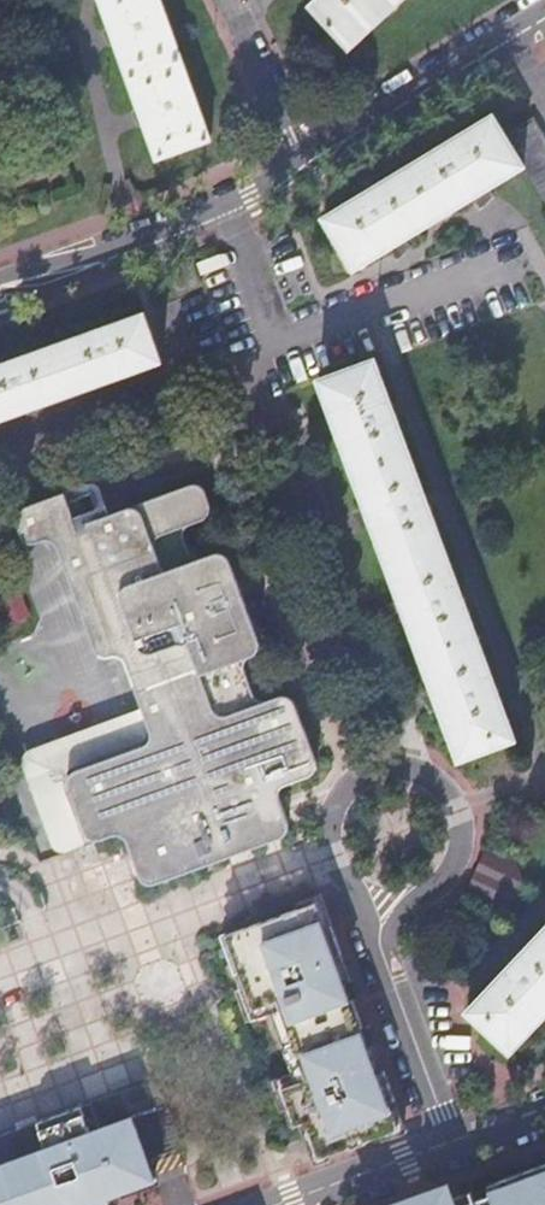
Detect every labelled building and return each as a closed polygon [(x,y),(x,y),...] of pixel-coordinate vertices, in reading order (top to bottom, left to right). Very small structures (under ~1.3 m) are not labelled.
[(210,141),(159,0),(101,0),(112,30),(106,32),(112,48),(118,46),(141,110),(135,112),(140,128),(146,126),(158,159),(210,141)] [(311,6),(349,46),(399,0),(318,0),(311,6)] [(0,100),(0,120),(4,116),(9,115),(10,116),(13,114),(0,100)] [(524,166),(505,135),(494,116),(325,218),(355,269),(389,248),(392,253),(410,247),(405,238),(472,198),(475,203),(494,196),(489,187),(524,166)] [(524,166),(544,202),(544,137),(533,118),(505,135),(524,166)] [(163,362),(146,313),(0,365),(0,420),(163,362)] [(515,740),(503,707),(375,361),(320,381),(333,418),(327,420),(330,439),(340,436),(367,509),(361,511),(363,531),(373,527),(400,601),(394,603),(397,623),(407,619),(434,692),(428,694),(430,714),(440,711),(458,761),(515,740)] [(68,522),(58,496),(17,511),(15,512),(11,516),(9,522),(10,527),(15,541),(18,545),(23,547),(28,547),(37,544),(41,544),(46,545),(50,549),(88,654),(92,659),(95,661),(102,662),(110,660),(114,662),(117,665),(144,737),(144,740),(142,745),(140,747),(137,750),(66,776),(63,779),(61,783),(60,789),(61,792),(78,838),(79,840),(84,844),(89,845),(91,845),(107,839),(112,839),(116,841),(119,846),(133,884),(136,887),(140,888),(144,889),(148,888),(276,841),(280,836),(281,830),(272,803),(272,796),(276,791),(305,780),(308,777),(309,773),(310,770),(310,766),(288,707),(285,703),(280,700),(275,700),(260,705),(255,705),(251,704),(246,698),(238,675),(237,670),(238,667),(241,664),(251,657),(253,653),(253,648),(226,571),(224,564),(220,559),(214,557),(209,557),(195,562),(191,562),(186,560),(182,556),(177,542),(177,538),(178,534),(180,531),(183,529),(196,525),(199,523),(202,519),(204,515),(204,512),(203,508),(199,496),(196,492),(190,489),(184,489),(78,527),(73,526),(68,522)] [(21,597),(0,606),(7,623),(28,615),(21,597)] [(484,851),(464,894),(495,908),(514,901),(522,883),(515,865),(484,851)] [(321,901),(221,938),(248,1011),(267,1004),(296,1083),(277,1090),(291,1128),(299,1125),(306,1122),(309,1130),(319,1158),(349,1147),(350,1150),(367,1143),(366,1141),(403,1127),(383,1071),(376,1074),(359,1030),(362,1029),(351,1001),(349,1002),(334,958),(341,956),(321,901)] [(467,1012),(510,1053),(544,1016),(544,929),(467,1012)] [(110,1203),(108,1195),(119,1191),(152,1179),(131,1123),(130,1121),(100,1133),(89,1105),(0,1138),(0,1204),(105,1204),(110,1203)] [(306,1122),(299,1125),(312,1161),(319,1158),(309,1130),(306,1122)] [(500,1179),(500,1180),(504,1189),(492,1193),(488,1184),(472,1190),(475,1199),(460,1204),(544,1204),(544,1163),(500,1179)] [(152,1179),(119,1191),(122,1199),(154,1187),(152,1179)] [(500,1180),(488,1184),(492,1193),(504,1189),(500,1180)] [(442,1201),(443,1204),(460,1204),(475,1199),(472,1190),(442,1201)] [(442,1201),(437,1191),(398,1204),(443,1204),(442,1201)]
